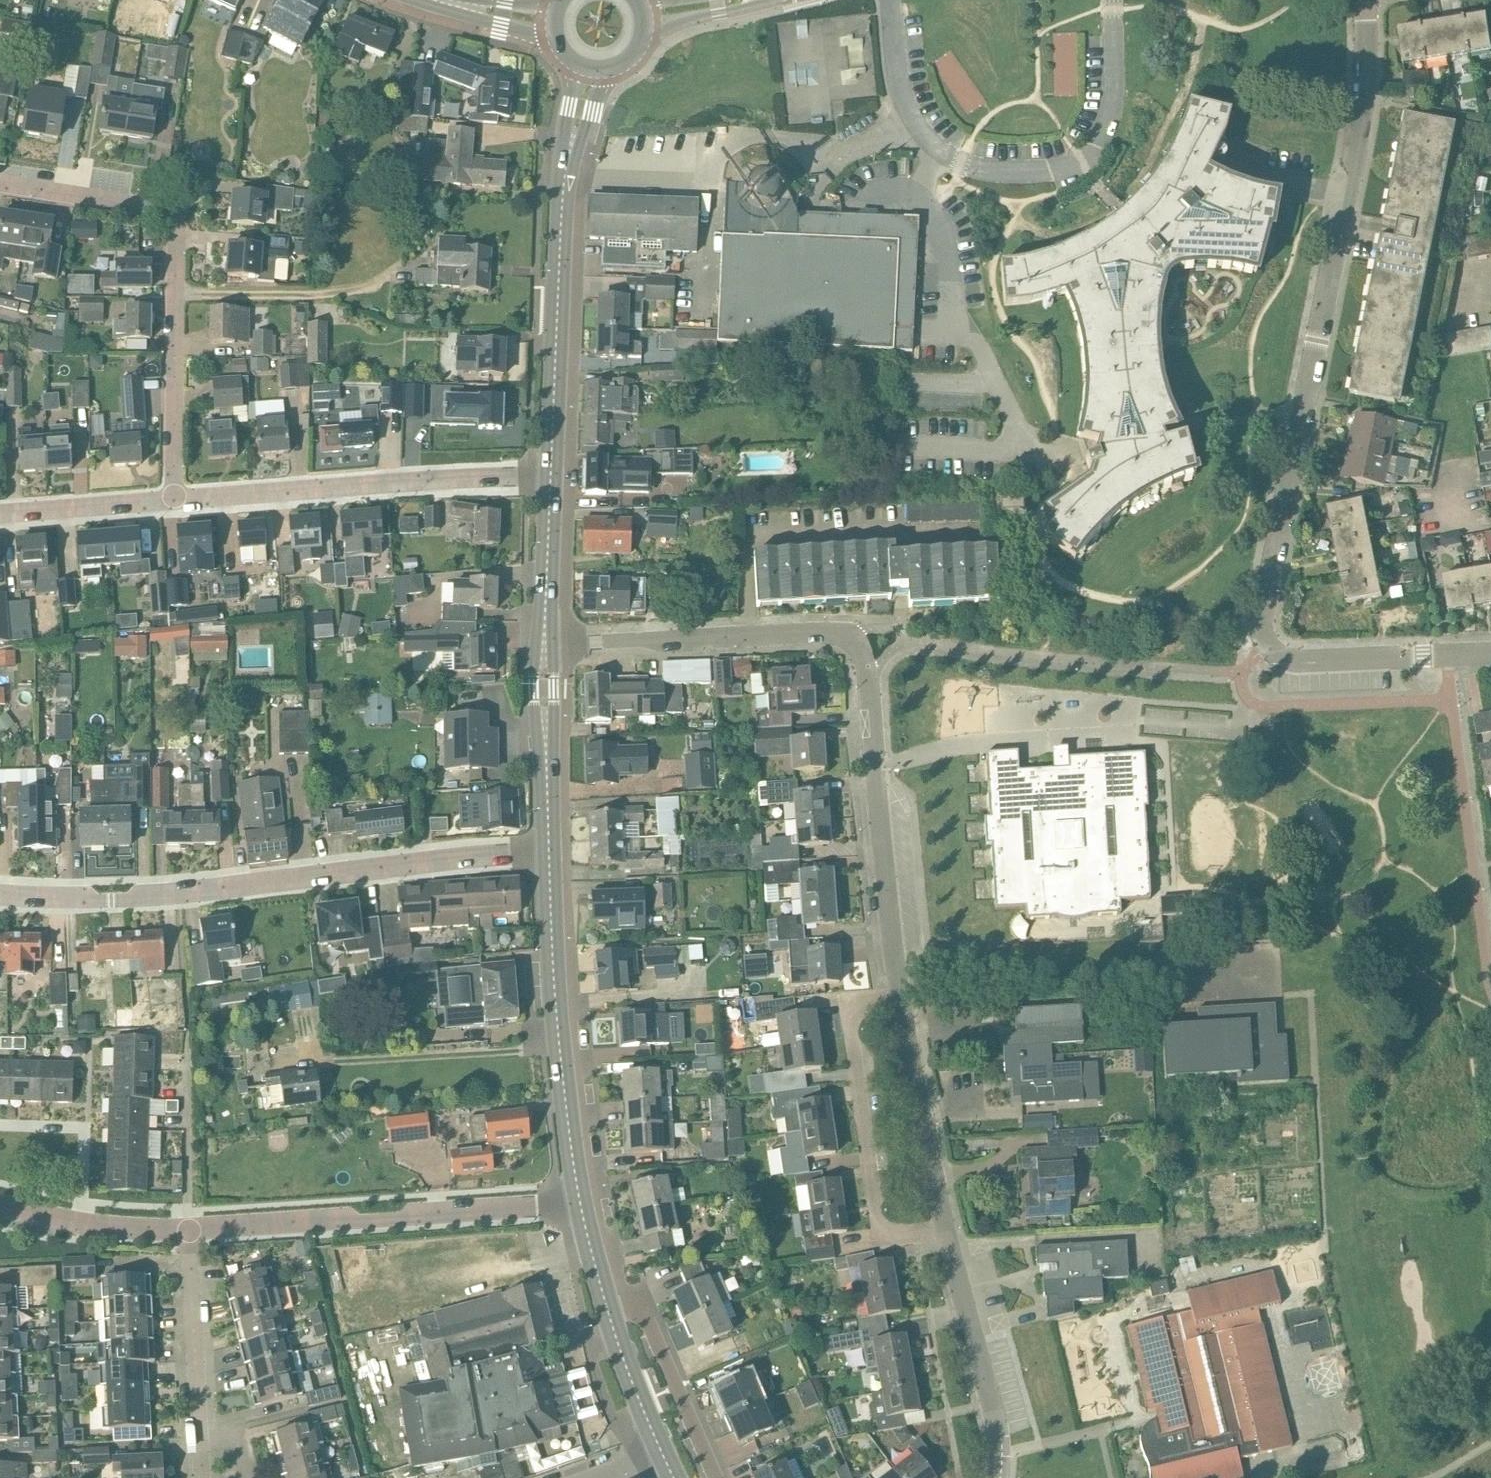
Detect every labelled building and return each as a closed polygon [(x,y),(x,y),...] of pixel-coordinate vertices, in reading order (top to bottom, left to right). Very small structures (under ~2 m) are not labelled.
[(183,23),(189,0),(173,0),(167,19),(183,23)] [(223,5),(223,6),(236,12),(242,0),(211,0),(223,5)] [(266,35),(295,50),(321,2),(318,0),(275,0),(272,6),(280,11),(266,35)] [(1471,56),(1490,53),(1490,36),(1488,16),(1466,20),(1471,56)] [(34,25),(3,18),(0,32),(0,34),(31,40),(34,25)] [(386,58),(395,36),(351,18),(335,57),(358,66),(362,55),(366,57),(368,51),(386,58)] [(1443,23),(1449,59),(1471,56),(1466,20),(1443,23)] [(1421,26),(1427,62),(1449,59),(1443,23),(1421,26)] [(1421,26),(1399,30),(1404,66),(1427,62),(1421,26)] [(221,57),(238,62),(245,35),(228,30),(221,57)] [(97,32),(91,65),(111,69),(117,36),(97,32)] [(264,42),(245,35),(238,62),(252,65),(264,42)] [(183,81),(188,49),(169,46),(164,78),(183,81)] [(442,54),(434,75),(480,92),(478,115),(484,116),(484,123),(499,124),(499,117),(511,117),(513,82),(482,80),(485,70),(442,54)] [(401,63),(398,90),(412,91),(415,64),(401,63)] [(75,98),(87,100),(90,84),(92,69),(80,67),(75,98)] [(415,91),(412,116),(416,117),(429,118),(433,69),(417,68),(415,90),(415,91)] [(9,98),(9,97),(13,98),(18,74),(0,71),(0,96),(9,98)] [(105,101),(100,132),(127,136),(132,106),(135,85),(135,81),(119,78),(108,77),(105,101)] [(132,106),(127,136),(152,140),(157,110),(162,110),(165,90),(135,85),(132,106)] [(31,91),(25,134),(58,140),(66,96),(63,96),(61,96),(31,91)] [(9,98),(0,96),(0,123),(3,124),(9,98)] [(1256,275),(1264,244),(1265,245),(1266,244),(1268,244),(1269,243),(1269,242),(1270,241),(1270,240),(1269,239),(1269,238),(1268,237),(1267,236),(1266,236),(1267,231),(1271,231),(1276,203),(1255,199),(1222,188),(1206,178),(1225,137),(1230,116),(1190,104),(1188,112),(1185,120),(1183,128),(1180,136),(1176,143),(1173,150),(1169,158),(1164,165),(1160,172),(1155,178),(1150,185),(1145,191),(1139,197),(1134,203),(1128,209),(1121,214),(1119,216),(1115,220),(1108,225),(1102,229),(1095,234),(1088,238),(1080,242),(1073,245),(1065,248),(1058,251),(1050,254),(1042,257),(1034,259),(1026,260),(1018,262),(1010,263),(1001,264),(1005,306),(1030,304),(1067,294),(1070,301),(1073,309),(1076,317),(1078,325),(1080,333),(1082,341),(1084,349),(1085,357),(1086,365),(1086,373),(1087,382),(1087,390),(1086,398),(1085,406),(1084,415),(1083,423),(1081,431),(1079,439),(1098,444),(1094,457),(1086,460),(1090,472),(1088,479),(1043,511),(1055,522),(1043,539),(1074,561),(1079,554),(1084,548),(1090,542),(1095,535),(1101,530),(1107,524),(1113,518),(1120,513),(1126,508),(1133,504),(1140,499),(1147,495),(1154,491),(1162,488),(1169,484),(1177,481),(1185,479),(1195,476),(1185,438),(1165,444),(1162,437),(1177,430),(1174,423),(1171,415),(1168,407),(1165,399),(1163,391),(1161,383),(1160,375),(1158,367),(1157,359),(1157,351),(1156,342),(1156,334),(1157,326),(1157,318),(1158,310),(1160,301),(1161,293),(1163,285),(1164,280),(1165,278),(1167,276),(1168,274),(1170,273),(1172,271),(1174,270),(1176,269),(1178,269),(1188,268),(1196,268),(1204,268),(1212,268),(1220,268),(1228,269),(1236,271),(1244,272),(1256,275)] [(401,115),(400,131),(427,133),(429,118),(416,117),(412,116),(401,115)] [(1407,115),(1351,393),(1402,403),(1457,125),(1407,115)] [(330,122),(324,138),(342,145),(348,129),(330,122)] [(472,161),(474,132),(452,130),(451,140),(429,138),(428,153),(405,151),(403,181),(469,186),(470,183),(505,186),(507,164),(472,161)] [(726,184),(724,236),(766,238),(766,236),(799,237),(800,215),(800,204),(797,204),(788,203),(790,198),(791,195),(791,193),(791,191),(790,188),(789,185),(789,183),(788,180),(786,178),(785,176),(784,174),(782,172),(779,170),(778,170),(775,169),(773,168),(769,166),(766,165),(765,165),(761,165),(759,166),(755,166),(753,167),(751,168),(749,170),(747,171),(744,173),(743,174),(742,176),(741,177),(739,180),(738,182),(737,184),(726,184)] [(1478,179),(1475,191),(1485,193),(1487,181),(1478,179)] [(265,227),(266,209),(293,212),(294,196),(304,198),(303,210),(311,211),(313,192),(295,189),(268,185),(267,196),(233,193),(231,224),(265,227)] [(593,199),(592,240),(604,240),(604,248),(603,248),(602,267),(666,270),(667,251),(671,251),(697,252),(699,203),(593,199)] [(20,262),(28,216),(0,211),(0,212),(0,270),(2,270),(3,259),(20,262)] [(720,329),(719,345),(892,351),(912,351),(914,315),(911,315),(915,236),(901,227),(887,218),(840,216),(800,215),(799,237),(766,236),(766,238),(724,236),(720,329)] [(53,220),(28,216),(20,262),(35,264),(33,275),(56,280),(61,251),(49,249),(53,220)] [(73,221),(72,240),(97,240),(97,222),(73,221)] [(417,285),(462,289),(462,291),(489,293),(493,250),(465,248),(466,236),(441,234),(438,270),(418,269),(417,285)] [(1473,236),(1477,257),(1489,255),(1485,235),(1473,236)] [(229,276),(260,278),(277,280),(278,260),(289,261),(291,238),(270,236),(269,248),(263,247),(232,244),(229,276)] [(1477,257),(1473,236),(1461,238),(1465,259),(1477,257)] [(298,243),(297,255),(310,256),(311,244),(298,243)] [(101,274),(100,288),(117,287),(117,289),(150,290),(151,263),(118,262),(118,274),(101,274)] [(645,281),(645,302),(674,303),(674,280),(674,279),(647,279),(647,281),(645,281)] [(18,311),(21,302),(0,296),(0,307),(18,311)] [(104,322),(104,297),(79,298),(79,322),(104,322)] [(601,299),(600,330),(628,330),(628,316),(644,316),(644,304),(645,302),(629,301),(629,299),(601,299)] [(31,305),(22,303),(20,311),(28,314),(31,305)] [(126,341),(150,342),(150,309),(126,309),(126,322),(115,322),(114,340),(126,340),(126,341)] [(212,310),(212,343),(236,344),(235,340),(247,340),(248,311),(212,310)] [(53,337),(66,338),(66,313),(48,313),(48,321),(54,321),(54,325),(56,325),(56,331),(53,331),(53,337)] [(406,316),(396,315),(395,324),(423,326),(424,317),(406,316)] [(308,324),(308,365),(326,365),(326,324),(308,324)] [(1484,351),(1490,350),(1490,328),(1480,329),(1484,351)] [(1480,329),(1468,331),(1471,353),(1484,351),(1480,329)] [(628,330),(600,330),(599,359),(627,360),(627,358),(643,358),(643,344),(627,344),(628,330)] [(1468,331),(1456,333),(1459,354),(1471,353),(1468,331)] [(253,344),(251,344),(251,357),(273,357),(273,332),(253,332),(253,344)] [(677,332),(677,349),(704,350),(705,332),(677,332)] [(33,333),(29,349),(47,353),(62,353),(65,341),(33,333)] [(1456,333),(1444,335),(1447,356),(1459,354),(1456,333)] [(503,378),(504,343),(481,343),(481,339),(457,339),(456,372),(480,373),(480,377),(503,378)] [(101,356),(89,356),(90,368),(98,368),(101,364),(101,356)] [(247,359),(232,360),(232,373),(247,372),(247,359)] [(268,359),(251,359),(251,371),(269,371),(268,359)] [(297,364),(281,365),(283,390),(299,388),(297,364)] [(682,366),(650,368),(650,383),(683,381),(682,366)] [(22,408),(21,370),(7,370),(6,407),(22,408)] [(209,460),(237,458),(235,434),(233,434),(232,421),(234,421),(233,408),(242,407),(241,388),(249,387),(249,376),(214,378),(216,409),(220,409),(220,421),(210,422),(211,435),(207,436),(209,460)] [(125,423),(111,424),(112,434),(110,435),(110,440),(108,440),(110,467),(141,464),(139,438),(146,438),(145,422),(142,379),(122,380),(125,423)] [(587,414),(633,416),(639,415),(639,389),(637,386),(633,386),(633,381),(613,380),(613,384),(588,383),(587,414)] [(73,409),(89,409),(89,382),(73,382),(73,409)] [(404,414),(404,384),(381,383),(380,413),(404,414)] [(422,418),(423,386),(406,385),(405,417),(422,418)] [(326,386),(312,387),(313,400),(326,400),(326,386)] [(447,388),(446,400),(446,422),(480,423),(479,429),(502,430),(503,400),(481,399),(481,401),(464,400),(464,388),(447,388)] [(1484,405),(1477,406),(1478,416),(1486,415),(1484,405)] [(257,406),(249,407),(251,422),(257,421),(257,420),(258,420),(259,418),(257,406)] [(1357,413),(1353,435),(1394,443),(1396,433),(1398,422),(1357,413)] [(586,414),(585,445),(613,446),(614,434),(614,422),(626,422),(631,422),(631,416),(611,415),(586,414)] [(258,420),(257,420),(257,421),(260,456),(289,454),(287,430),(286,430),(285,418),(258,420)] [(1406,423),(1404,432),(1418,434),(1419,426),(1406,423)] [(50,438),(44,439),(47,472),(72,470),(69,437),(70,437),(69,426),(55,428),(55,434),(50,434),(50,438)] [(379,426),(321,431),(323,455),(351,452),(351,450),(381,448),(379,426)] [(20,474),(47,472),(44,439),(37,439),(36,434),(31,435),(30,429),(17,430),(18,441),(20,474)] [(1394,443),(1353,435),(1348,456),(1390,465),(1394,443)] [(675,437),(655,438),(655,450),(675,449),(675,437)] [(643,451),(643,461),(649,461),(662,461),(662,474),(692,475),(692,449),(643,451)] [(1390,465),(1348,456),(1344,478),(1385,486),(1390,465)] [(649,493),(649,461),(607,460),(607,459),(588,458),(588,495),(607,495),(607,492),(649,493)] [(1397,466),(1410,469),(1412,461),(1399,458),(1397,466)] [(1410,469),(1397,466),(1395,475),(1409,477),(1410,469)] [(1480,475),(1483,488),(1490,487),(1490,473),(1480,475)] [(970,498),(958,499),(959,521),(971,520),(970,498)] [(971,520),(984,519),(983,498),(970,498),(971,520)] [(945,499),(933,500),(934,522),(946,521),(945,499)] [(958,499),(945,499),(946,521),(959,521),(958,499)] [(920,500),(908,500),(908,523),(921,522),(920,500)] [(933,500),(920,500),(921,522),(934,522),(933,500)] [(1409,501),(1400,502),(1402,516),(1412,514),(1409,501)] [(1333,533),(1369,526),(1364,502),(1328,509),(1333,533)] [(451,517),(476,521),(475,545),(498,546),(499,514),(482,514),(483,510),(453,505),(451,517)] [(425,508),(426,529),(441,529),(441,508),(425,508)] [(648,511),(648,526),(677,527),(678,511),(648,511)] [(381,541),(382,541),(380,514),(342,516),(344,544),(346,560),(353,559),(353,558),(373,557),(382,557),(381,541)] [(294,551),(303,550),(304,561),(321,559),(320,548),(322,548),(319,518),(305,519),(305,516),(294,517),(294,520),(291,520),(294,551)] [(400,518),(400,534),(419,533),(418,518),(400,518)] [(586,519),(585,553),(632,554),(633,541),(633,520),(586,519)] [(239,525),(241,552),(242,552),(243,562),(245,564),(254,563),(254,565),(268,564),(267,550),(268,550),(268,547),(266,522),(239,525)] [(193,528),(178,529),(180,558),(182,574),(213,572),(211,555),(212,555),(210,527),(207,527),(203,524),(196,525),(193,528)] [(1337,556),(1374,549),(1369,526),(1333,533),(1337,556)] [(140,562),(138,533),(109,535),(111,566),(121,565),(122,576),(149,574),(151,574),(149,561),(140,562)] [(101,566),(111,566),(109,535),(78,537),(80,568),(81,568),(82,579),(102,578),(101,566)] [(1435,538),(1423,540),(1425,551),(1437,549),(1435,538)] [(46,539),(18,541),(19,555),(18,555),(19,572),(20,572),(21,590),(35,588),(35,580),(58,578),(57,556),(47,557),(46,539)] [(1417,542),(1408,544),(1410,560),(1420,559),(1417,542)] [(894,545),(754,554),(757,606),(759,606),(890,598),(891,598),(908,597),(909,605),(909,607),(998,602),(994,549),(932,553),(932,546),(910,547),(911,554),(894,555),(894,545)] [(1342,580),(1378,573),(1374,549),(1337,556),(1342,580)] [(404,570),(418,569),(417,558),(404,559),(404,570)] [(347,564),(334,565),(336,588),(348,588),(347,564)] [(294,568),(279,569),(280,576),(294,575),(294,568)] [(1473,609),(1490,606),(1490,571),(1490,569),(1467,573),(1473,609)] [(1413,571),(1405,572),(1407,584),(1415,582),(1413,571)] [(151,574),(149,574),(152,616),(170,614),(169,606),(167,582),(167,581),(167,573),(151,574)] [(1378,573),(1342,580),(1347,604),(1383,597),(1378,573)] [(1467,573),(1443,577),(1449,613),(1473,609),(1467,573)] [(422,575),(393,578),(395,596),(406,595),(425,593),(422,575)] [(666,576),(651,577),(651,602),(651,612),(667,611),(666,576)] [(694,576),(694,587),(707,587),(707,576),(694,576)] [(240,600),(239,578),(223,579),(224,601),(240,600)] [(587,578),(586,613),(629,614),(629,612),(646,612),(646,579),(630,579),(587,578)] [(442,604),(441,623),(443,623),(476,624),(476,608),(477,608),(497,609),(498,580),(470,579),(470,581),(454,581),(454,585),(453,604),(442,604)] [(58,581),(60,607),(76,606),(74,580),(58,581)] [(186,580),(167,581),(167,582),(169,606),(188,604),(186,580)] [(29,601),(7,603),(7,608),(9,628),(32,626),(29,601)] [(0,608),(0,643),(11,642),(9,628),(7,608),(0,608)] [(197,624),(195,610),(177,612),(178,626),(191,625),(197,624)] [(113,615),(114,629),(134,627),(133,614),(113,615)] [(341,626),(341,631),(357,635),(361,618),(343,614),(341,626)] [(197,624),(191,625),(191,654),(228,654),(228,637),(226,637),(226,623),(207,623),(197,624)] [(443,623),(437,635),(437,652),(443,652),(443,671),(454,671),(454,672),(471,672),(471,673),(495,672),(495,636),(475,636),(476,624),(443,623)] [(334,624),(314,626),(315,638),(335,637),(334,624)] [(189,626),(151,630),(152,642),(175,639),(190,638),(189,626)] [(147,636),(129,636),(129,659),(147,658),(147,636)] [(88,641),(76,641),(76,654),(88,654),(88,641)] [(15,650),(0,651),(0,667),(17,666),(15,650)] [(733,662),(737,678),(753,673),(749,658),(733,662)] [(637,677),(635,677),(636,718),(665,717),(665,715),(683,714),(682,684),(712,683),(712,660),(664,662),(664,683),(650,683),(649,678),(637,679),(637,677)] [(775,672),(764,673),(765,696),(768,696),(810,694),(810,692),(808,670),(788,671),(788,669),(786,668),(777,668),(775,670),(775,672)] [(732,672),(715,673),(717,698),(734,697),(732,672)] [(71,674),(57,674),(57,697),(72,697),(71,674)] [(586,682),(582,686),(582,697),(586,697),(587,704),(583,709),(583,720),(587,720),(587,725),(613,724),(613,718),(636,718),(635,677),(608,678),(605,675),(591,676),(588,679),(586,679),(586,682)] [(190,677),(190,689),(200,688),(200,677),(190,677)] [(321,685),(309,686),(310,700),(321,700),(322,700),(321,685)] [(190,689),(190,728),(190,733),(206,733),(206,728),(206,710),(196,710),(196,696),(196,695),(199,695),(199,689),(190,689)] [(764,709),(756,715),(757,729),(790,727),(789,714),(815,712),(814,691),(810,692),(810,694),(768,696),(769,709),(764,709)] [(392,724),(391,697),(391,695),(364,694),(364,696),(366,723),(392,724)] [(1,735),(16,724),(6,712),(0,717),(0,733),(1,735)] [(310,754),(309,712),(279,713),(279,755),(310,754)] [(497,732),(484,732),(484,717),(444,717),(445,770),(497,770),(497,732)] [(711,722),(702,722),(702,730),(711,730),(711,722)] [(789,742),(788,729),(755,731),(757,761),(791,758),(792,774),(824,772),(822,740),(789,742)] [(589,750),(590,785),(618,784),(618,775),(647,775),(646,748),(589,750)] [(1481,751),(1489,790),(1490,790),(1490,749),(1481,751)] [(712,754),(685,756),(686,791),(714,789),(712,754)] [(1018,754),(985,756),(989,820),(984,821),(986,848),(991,848),(995,912),(1025,911),(1026,922),(1057,920),(1062,922),(1065,922),(1068,922),(1072,922),(1076,922),(1080,922),(1084,921),(1091,918),(1122,916),(1122,904),(1151,902),(1145,810),(1149,810),(1145,755),(1068,760),(1069,770),(1019,773),(1018,754)] [(131,766),(105,766),(105,782),(106,812),(106,848),(130,847),(129,815),(135,815),(135,809),(135,808),(134,808),(134,782),(134,780),(134,770),(151,770),(151,755),(131,755),(131,766)] [(211,774),(227,772),(228,762),(213,762),(213,774),(211,774)] [(36,790),(36,791),(38,849),(55,849),(55,843),(60,840),(60,831),(55,829),(56,804),(71,804),(72,767),(60,768),(54,787),(45,787),(45,770),(36,770),(36,790)] [(151,770),(151,808),(168,808),(168,780),(168,769),(151,770)] [(151,770),(134,770),(134,780),(134,782),(134,808),(135,808),(140,808),(151,808),(151,770)] [(229,800),(227,772),(211,774),(213,802),(229,800)] [(334,772),(315,784),(325,801),(344,789),(334,772)] [(192,777),(193,846),(219,845),(219,815),(204,815),(203,786),(203,774),(191,774),(191,777),(192,777)] [(268,830),(246,833),(250,866),(269,864),(288,862),(288,861),(283,826),(277,780),(277,778),(262,780),(268,830)] [(258,781),(239,783),(240,785),(246,831),(246,833),(268,830),(262,780),(258,781)] [(91,809),(81,809),(81,813),(82,848),(106,848),(106,812),(105,782),(91,782),(91,809)] [(797,823),(836,821),(836,820),(830,820),(828,794),(790,797),(789,782),(767,783),(759,783),(760,806),(768,805),(768,807),(796,806),(797,823)] [(22,783),(6,784),(6,785),(6,806),(19,806),(20,829),(16,831),(16,840),(20,842),(20,849),(38,849),(36,791),(36,790),(23,790),(22,783)] [(178,786),(178,816),(165,816),(166,846),(193,846),(192,815),(192,785),(178,786)] [(486,794),(459,795),(461,830),(488,829),(488,832),(517,830),(515,793),(486,794)] [(341,809),(326,811),(329,836),(359,832),(360,840),(375,837),(403,833),(400,814),(408,813),(405,797),(382,800),(382,803),(380,804),(380,807),(382,806),(383,813),(343,819),(341,809)] [(678,798),(656,799),(659,837),(676,836),(674,812),(679,811),(678,798)] [(619,814),(591,815),(592,841),(624,840),(641,839),(640,823),(645,823),(644,807),(618,808),(619,814)] [(756,807),(746,807),(746,819),(756,819),(756,807)] [(447,819),(430,819),(431,832),(447,832),(447,819)] [(763,847),(765,865),(794,863),(793,849),(831,847),(831,835),(837,834),(836,821),(797,823),(798,840),(770,842),(770,847),(763,847)] [(624,840),(592,841),(593,867),(620,866),(620,871),(647,870),(647,869),(665,868),(664,856),(664,853),(663,853),(646,854),(641,854),(641,839),(624,840)] [(803,903),(841,900),(840,888),(834,888),(834,875),(795,877),(794,863),(765,865),(765,870),(766,886),(776,886),(776,888),(802,886),(803,903)] [(429,884),(430,888),(399,889),(401,930),(476,926),(476,916),(520,914),(519,880),(429,884)] [(671,884),(654,885),(655,909),(672,908),(671,884)] [(644,896),(627,896),(627,894),(595,896),(596,924),(611,923),(611,932),(645,930),(644,896)] [(1184,898),(1160,899),(1161,918),(1176,917),(1185,917),(1185,916),(1184,898)] [(770,938),(770,946),(780,945),(789,944),(800,943),(800,930),(837,928),(836,915),(842,915),(841,900),(803,903),(804,920),(778,922),(779,937),(770,938)] [(328,908),(317,910),(321,945),(327,945),(342,943),(347,955),(368,953),(369,962),(384,960),(381,940),(380,932),(360,935),(358,921),(356,905),(346,906),(340,903),(333,903),(328,908)] [(206,948),(192,950),(197,986),(221,983),(224,983),(223,981),(222,970),(222,969),(221,965),(242,961),(240,949),(235,950),(230,920),(228,920),(228,918),(215,920),(216,922),(202,924),(206,948)] [(497,932),(486,932),(487,942),(498,942),(497,932)] [(131,960),(130,961),(131,972),(145,971),(145,973),(166,971),(164,934),(129,936),(131,960)] [(129,936),(95,938),(95,948),(75,950),(76,963),(96,961),(96,963),(113,962),(114,975),(131,974),(131,972),(130,961),(131,960),(129,936)] [(409,936),(381,940),(384,961),(385,968),(397,967),(413,965),(412,957),(409,936)] [(7,962),(7,975),(7,976),(35,976),(35,962),(41,962),(51,962),(51,940),(41,940),(41,937),(7,937),(7,962)] [(722,945),(721,950),(725,956),(731,957),(736,954),(736,948),(732,942),(727,941),(722,945)] [(800,943),(789,944),(791,972),(798,972),(799,984),(811,983),(812,987),(841,985),(838,952),(811,954),(810,943),(800,943)] [(690,945),(643,949),(645,969),(691,965),(690,945)] [(636,952),(598,955),(601,995),(629,992),(628,976),(637,976),(636,952)] [(397,967),(385,968),(375,970),(378,992),(400,990),(399,986),(422,983),(420,964),(413,965),(397,967)] [(516,991),(514,965),(482,967),(456,969),(456,968),(436,970),(437,982),(448,981),(450,1012),(455,1012),(460,1011),(459,995),(516,991)] [(66,974),(49,975),(50,1007),(68,1006),(66,974)] [(127,1016),(140,1016),(141,980),(128,979),(127,1016)] [(309,982),(268,989),(272,1016),(313,1009),(309,982)] [(248,1015),(244,990),(220,993),(223,1019),(248,1015)] [(516,991),(459,995),(460,1011),(455,1012),(457,1029),(487,1026),(487,1028),(498,1028),(497,1021),(518,1020),(516,991)] [(668,1015),(666,1015),(665,1003),(643,1005),(643,1016),(621,1018),(623,1048),(650,1046),(650,1045),(670,1044),(668,1015)] [(774,1003),(754,1006),(756,1018),(776,1015),(776,1013),(774,1003)] [(151,1028),(175,1027),(174,1005),(150,1006),(151,1028)] [(1081,1008),(1015,1012),(1016,1033),(1012,1038),(1002,1039),(1004,1061),(1051,1058),(1050,1048),(1083,1046),(1083,1045),(1089,1045),(1089,1046),(1117,1044),(1115,1006),(1087,1008),(1087,1010),(1081,1010),(1081,1008)] [(1201,1029),(1165,1031),(1168,1083),(1240,1079),(1241,1088),(1291,1086),(1288,1040),(1279,1040),(1277,1007),(1200,1011),(1201,1029)] [(96,1014),(78,1015),(78,1033),(96,1032),(96,1014)] [(777,1021),(781,1048),(820,1042),(816,1016),(777,1021)] [(13,1037),(1,1037),(0,1049),(13,1049),(13,1037)] [(26,1050),(26,1037),(13,1037),(13,1049),(26,1050)] [(154,1069),(155,1038),(115,1037),(115,1068),(154,1069)] [(86,1041),(76,1041),(76,1051),(86,1051),(86,1041)] [(781,1048),(784,1072),(764,1075),(764,1076),(766,1094),(766,1095),(787,1092),(784,1076),(824,1070),(820,1042),(781,1048)] [(717,1045),(696,1046),(697,1059),(718,1058),(717,1045)] [(1151,1051),(1134,1052),(1135,1067),(1152,1066),(1151,1051)] [(722,1058),(723,1070),(732,1069),(731,1057),(722,1058)] [(723,1070),(722,1058),(718,1058),(697,1059),(694,1060),(694,1070),(708,1069),(709,1072),(723,1071),(723,1070)] [(1051,1058),(1004,1061),(1005,1083),(1014,1082),(1019,1084),(1021,1108),(1083,1104),(1082,1094),(1113,1092),(1112,1067),(1080,1069),(1080,1066),(1052,1068),(1051,1058)] [(0,1062),(0,1102),(11,1102),(12,1062),(0,1062)] [(43,1063),(12,1062),(11,1102),(42,1103),(43,1063)] [(42,1103),(73,1103),(74,1064),(43,1063),(42,1103)] [(115,1068),(114,1099),(110,1099),(110,1100),(153,1101),(154,1069),(115,1068)] [(284,1108),(320,1104),(317,1074),(299,1076),(298,1073),(267,1076),(268,1088),(269,1088),(271,1105),(284,1103),(284,1108)] [(637,1075),(625,1075),(626,1102),(659,1100),(659,1099),(672,1098),(671,1087),(673,1087),(672,1073),(658,1073),(637,1075)] [(764,1076),(748,1078),(750,1096),(766,1094),(764,1076)] [(249,1094),(247,1081),(237,1082),(239,1095),(249,1094)] [(722,1087),(712,1088),(712,1096),(723,1095),(722,1087)] [(823,1105),(800,1108),(798,1090),(772,1094),(774,1108),(772,1108),(772,1112),(772,1114),(772,1116),(773,1119),(774,1121),(784,1119),(786,1134),(802,1132),(832,1128),(829,1104),(823,1105)] [(725,1096),(709,1097),(711,1122),(723,1121),(726,1121),(725,1096)] [(659,1099),(659,1100),(626,1102),(628,1128),(661,1127),(661,1125),(673,1124),(672,1098),(659,1099)] [(110,1100),(109,1131),(148,1132),(149,1102),(153,1101),(110,1100)] [(167,1102),(167,1114),(178,1114),(178,1102),(167,1102)] [(526,1112),(487,1117),(469,1119),(473,1151),(451,1154),(453,1175),(493,1171),(491,1155),(521,1152),(520,1139),(529,1138),(526,1112)] [(427,1114),(389,1118),(391,1141),(430,1136),(427,1114)] [(712,1144),(701,1144),(702,1161),(725,1159),(723,1121),(711,1122),(712,1144)] [(675,1151),(673,1124),(661,1125),(661,1127),(628,1128),(629,1155),(662,1153),(662,1151),(675,1151)] [(741,1125),(728,1126),(729,1141),(742,1140),(741,1125)] [(780,1150),(784,1177),(809,1173),(807,1160),(836,1155),(832,1128),(802,1132),(786,1134),(785,1134),(787,1149),(780,1150)] [(109,1131),(109,1162),(147,1163),(148,1132),(109,1131)] [(1045,1135),(1045,1152),(1097,1149),(1095,1132),(1045,1135)] [(745,1143),(728,1145),(729,1158),(746,1157),(745,1143)] [(1076,1150),(1045,1152),(1021,1153),(1022,1172),(1036,1171),(1038,1202),(1024,1202),(1025,1221),(1070,1218),(1069,1201),(1073,1201),(1072,1169),(1077,1168),(1076,1150)] [(109,1162),(108,1193),(146,1194),(147,1163),(109,1162)] [(182,1163),(173,1162),(173,1175),(181,1175),(182,1163)] [(806,1187),(810,1213),(843,1208),(840,1183),(824,1185),(823,1173),(809,1175),(795,1177),(797,1189),(806,1187)] [(728,1179),(718,1181),(720,1190),(730,1188),(728,1179)] [(634,1186),(639,1212),(671,1206),(666,1180),(634,1186)] [(676,1232),(671,1206),(639,1212),(644,1240),(642,1240),(645,1255),(675,1248),(685,1246),(682,1231),(676,1232)] [(847,1233),(843,1208),(810,1213),(814,1238),(803,1240),(805,1252),(832,1247),(831,1236),(847,1233)] [(308,1241),(297,1242),(301,1259),(312,1256),(308,1241)] [(1127,1242),(1110,1243),(1112,1279),(1129,1278),(1127,1242)] [(1110,1243),(1036,1248),(1037,1265),(1040,1265),(1040,1274),(1044,1274),(1044,1283),(1100,1279),(1112,1279),(1110,1243)] [(346,1283),(367,1282),(366,1247),(345,1248),(346,1283)] [(832,1247),(805,1252),(806,1264),(834,1259),(832,1247)] [(864,1293),(896,1287),(892,1262),(876,1265),(874,1253),(847,1257),(846,1257),(835,1259),(836,1271),(849,1269),(849,1270),(860,1268),(862,1282),(851,1283),(853,1295),(864,1293)] [(63,1282),(95,1281),(94,1258),(62,1259),(63,1282)] [(225,1280),(230,1302),(277,1290),(272,1269),(262,1271),(260,1264),(244,1268),(246,1275),(225,1280)] [(684,1323),(730,1303),(730,1302),(731,1302),(721,1275),(708,1280),(702,1265),(682,1273),(688,1289),(675,1294),(680,1306),(677,1307),(684,1323)] [(20,1288),(57,1286),(56,1267),(20,1268),(20,1288)] [(110,1277),(103,1277),(104,1298),(152,1296),(151,1276),(139,1276),(139,1270),(110,1271),(110,1277)] [(317,1272),(304,1275),(306,1283),(319,1280),(317,1272)] [(1156,1421),(1151,1423),(1145,1428),(1141,1436),(1141,1445),(1142,1452),(1144,1459),(1149,1469),(1150,1477),(1242,1477),(1238,1462),(1259,1457),(1291,1449),(1257,1312),(1280,1306),(1272,1274),(1186,1295),(1191,1313),(1127,1329),(1148,1414),(1154,1413),(1156,1421)] [(1100,1279),(1044,1283),(1045,1292),(1045,1297),(1047,1297),(1048,1319),(1046,1319),(1047,1321),(1051,1320),(1053,1319),(1063,1317),(1075,1314),(1075,1313),(1074,1306),(1074,1302),(1101,1300),(1100,1279)] [(319,1280),(306,1283),(308,1292),(321,1289),(319,1280)] [(1167,1281),(1150,1284),(1153,1297),(1170,1293),(1167,1281)] [(19,1310),(18,1287),(0,1288),(0,1310),(19,1310)] [(402,1394),(415,1471),(482,1459),(487,1477),(522,1477),(519,1469),(515,1453),(537,1447),(533,1435),(575,1424),(562,1375),(555,1376),(553,1368),(541,1371),(535,1348),(555,1343),(554,1342),(541,1287),(503,1296),(502,1292),(489,1296),(490,1301),(416,1320),(432,1387),(402,1394)] [(901,1312),(896,1287),(864,1293),(868,1316),(858,1318),(861,1332),(888,1327),(886,1315),(901,1312)] [(230,1302),(235,1322),(282,1311),(277,1290),(230,1302)] [(104,1298),(105,1321),(153,1318),(152,1296),(104,1298)] [(64,1302),(65,1322),(78,1322),(77,1301),(64,1302)] [(730,1303),(684,1323),(691,1339),(693,1338),(698,1349),(731,1335),(726,1322),(736,1317),(730,1303)] [(59,1308),(49,1308),(50,1329),(59,1329),(59,1308)] [(19,1310),(0,1310),(0,1332),(19,1331),(19,1310)] [(235,1322),(241,1343),(287,1332),(282,1311),(235,1322)] [(313,1326),(322,1323),(319,1311),(310,1314),(313,1326)] [(99,1322),(100,1342),(154,1339),(153,1318),(105,1321),(105,1322),(99,1322)] [(857,1328),(856,1319),(844,1321),(845,1330),(857,1328)] [(78,1323),(78,1322),(65,1322),(66,1337),(75,1336),(74,1323),(78,1323)] [(325,1337),(322,1323),(313,1326),(316,1339),(325,1337)] [(891,1340),(888,1327),(861,1332),(863,1345),(874,1343),(878,1366),(910,1360),(906,1338),(891,1340)] [(60,1343),(59,1329),(50,1329),(50,1343),(60,1343)] [(19,1331),(0,1332),(0,1353),(20,1352),(19,1331)] [(241,1343),(246,1365),(292,1353),(287,1332),(241,1343)] [(840,1336),(825,1339),(828,1353),(842,1350),(840,1336)] [(106,1343),(107,1364),(155,1362),(154,1339),(100,1342),(100,1344),(106,1343)] [(60,1364),(61,1366),(63,1366),(62,1354),(60,1354),(60,1351),(51,1352),(52,1365),(60,1364)] [(20,1352),(0,1353),(0,1374),(17,1373),(16,1353),(20,1352)] [(246,1365),(251,1385),(303,1373),(298,1352),(292,1353),(246,1365)] [(332,1366),(329,1353),(320,1355),(323,1368),(332,1366)] [(63,1366),(61,1366),(61,1367),(70,1367),(69,1354),(62,1354),(63,1366)] [(915,1387),(910,1360),(878,1366),(883,1393),(915,1387)] [(100,1365),(101,1386),(150,1384),(148,1363),(155,1363),(155,1362),(107,1364),(107,1365),(100,1365)] [(725,1419),(773,1398),(761,1370),(750,1375),(750,1376),(716,1391),(721,1402),(718,1403),(725,1419)] [(0,1374),(0,1396),(18,1395),(22,1395),(21,1373),(17,1373),(0,1374)] [(303,1373),(251,1385),(257,1408),(303,1396),(297,1374),(303,1373)] [(62,1388),(71,1387),(70,1375),(61,1376),(62,1388)] [(47,1394),(56,1393),(55,1382),(46,1382),(47,1394)] [(96,1387),(97,1407),(151,1405),(150,1384),(101,1386),(101,1387),(96,1387)] [(338,1386),(306,1394),(309,1407),(341,1399),(338,1386)] [(72,1401),(71,1387),(62,1388),(62,1402),(72,1401)] [(874,1404),(870,1405),(873,1421),(877,1420),(879,1432),(907,1427),(905,1416),(920,1413),(915,1387),(883,1393),(872,1394),(874,1404)] [(56,1408),(56,1393),(47,1394),(48,1409),(56,1408)] [(19,1417),(18,1395),(0,1396),(0,1418),(19,1417)] [(784,1424),(773,1398),(725,1419),(732,1435),(735,1433),(740,1445),(773,1430),(773,1429),(784,1424)] [(151,1405),(97,1407),(97,1409),(102,1408),(103,1431),(113,1430),(114,1442),(152,1440),(151,1428),(152,1428),(151,1405)] [(319,1411),(304,1414),(307,1426),(318,1424),(318,1425),(322,1424),(346,1418),(343,1405),(319,1411)] [(839,1412),(828,1417),(838,1439),(848,1434),(839,1412)] [(8,1452),(32,1451),(35,1451),(35,1438),(20,1439),(19,1417),(0,1418),(0,1441),(7,1441),(8,1452)] [(307,1426),(273,1434),(278,1455),(323,1444),(318,1425),(318,1424),(307,1426)] [(73,1430),(64,1431),(64,1444),(74,1443),(73,1430)] [(49,1438),(49,1450),(56,1450),(58,1449),(58,1437),(49,1438)] [(895,1470),(897,1472),(901,1477),(933,1477),(927,1470),(925,1468),(936,1460),(921,1441),(919,1439),(909,1447),(910,1449),(915,1455),(895,1470)] [(328,1465),(323,1444),(278,1455),(283,1476),(328,1465)] [(344,1448),(347,1461),(356,1459),(353,1446),(344,1448)] [(83,1467),(110,1465),(109,1448),(83,1449),(83,1467)] [(35,1451),(32,1451),(33,1464),(57,1463),(56,1450),(49,1450),(35,1451)] [(123,1477),(163,1477),(162,1457),(114,1459),(114,1473),(122,1473),(123,1477)] [(356,1459),(347,1461),(350,1473),(359,1471),(356,1459)] [(26,1465),(0,1466),(0,1477),(26,1477),(26,1465)] [(328,1465),(283,1476),(283,1477),(331,1477),(328,1465)] [(785,1466),(757,1477),(790,1477),(785,1466)] [(897,1472),(895,1470),(885,1477),(901,1477),(897,1472)]
